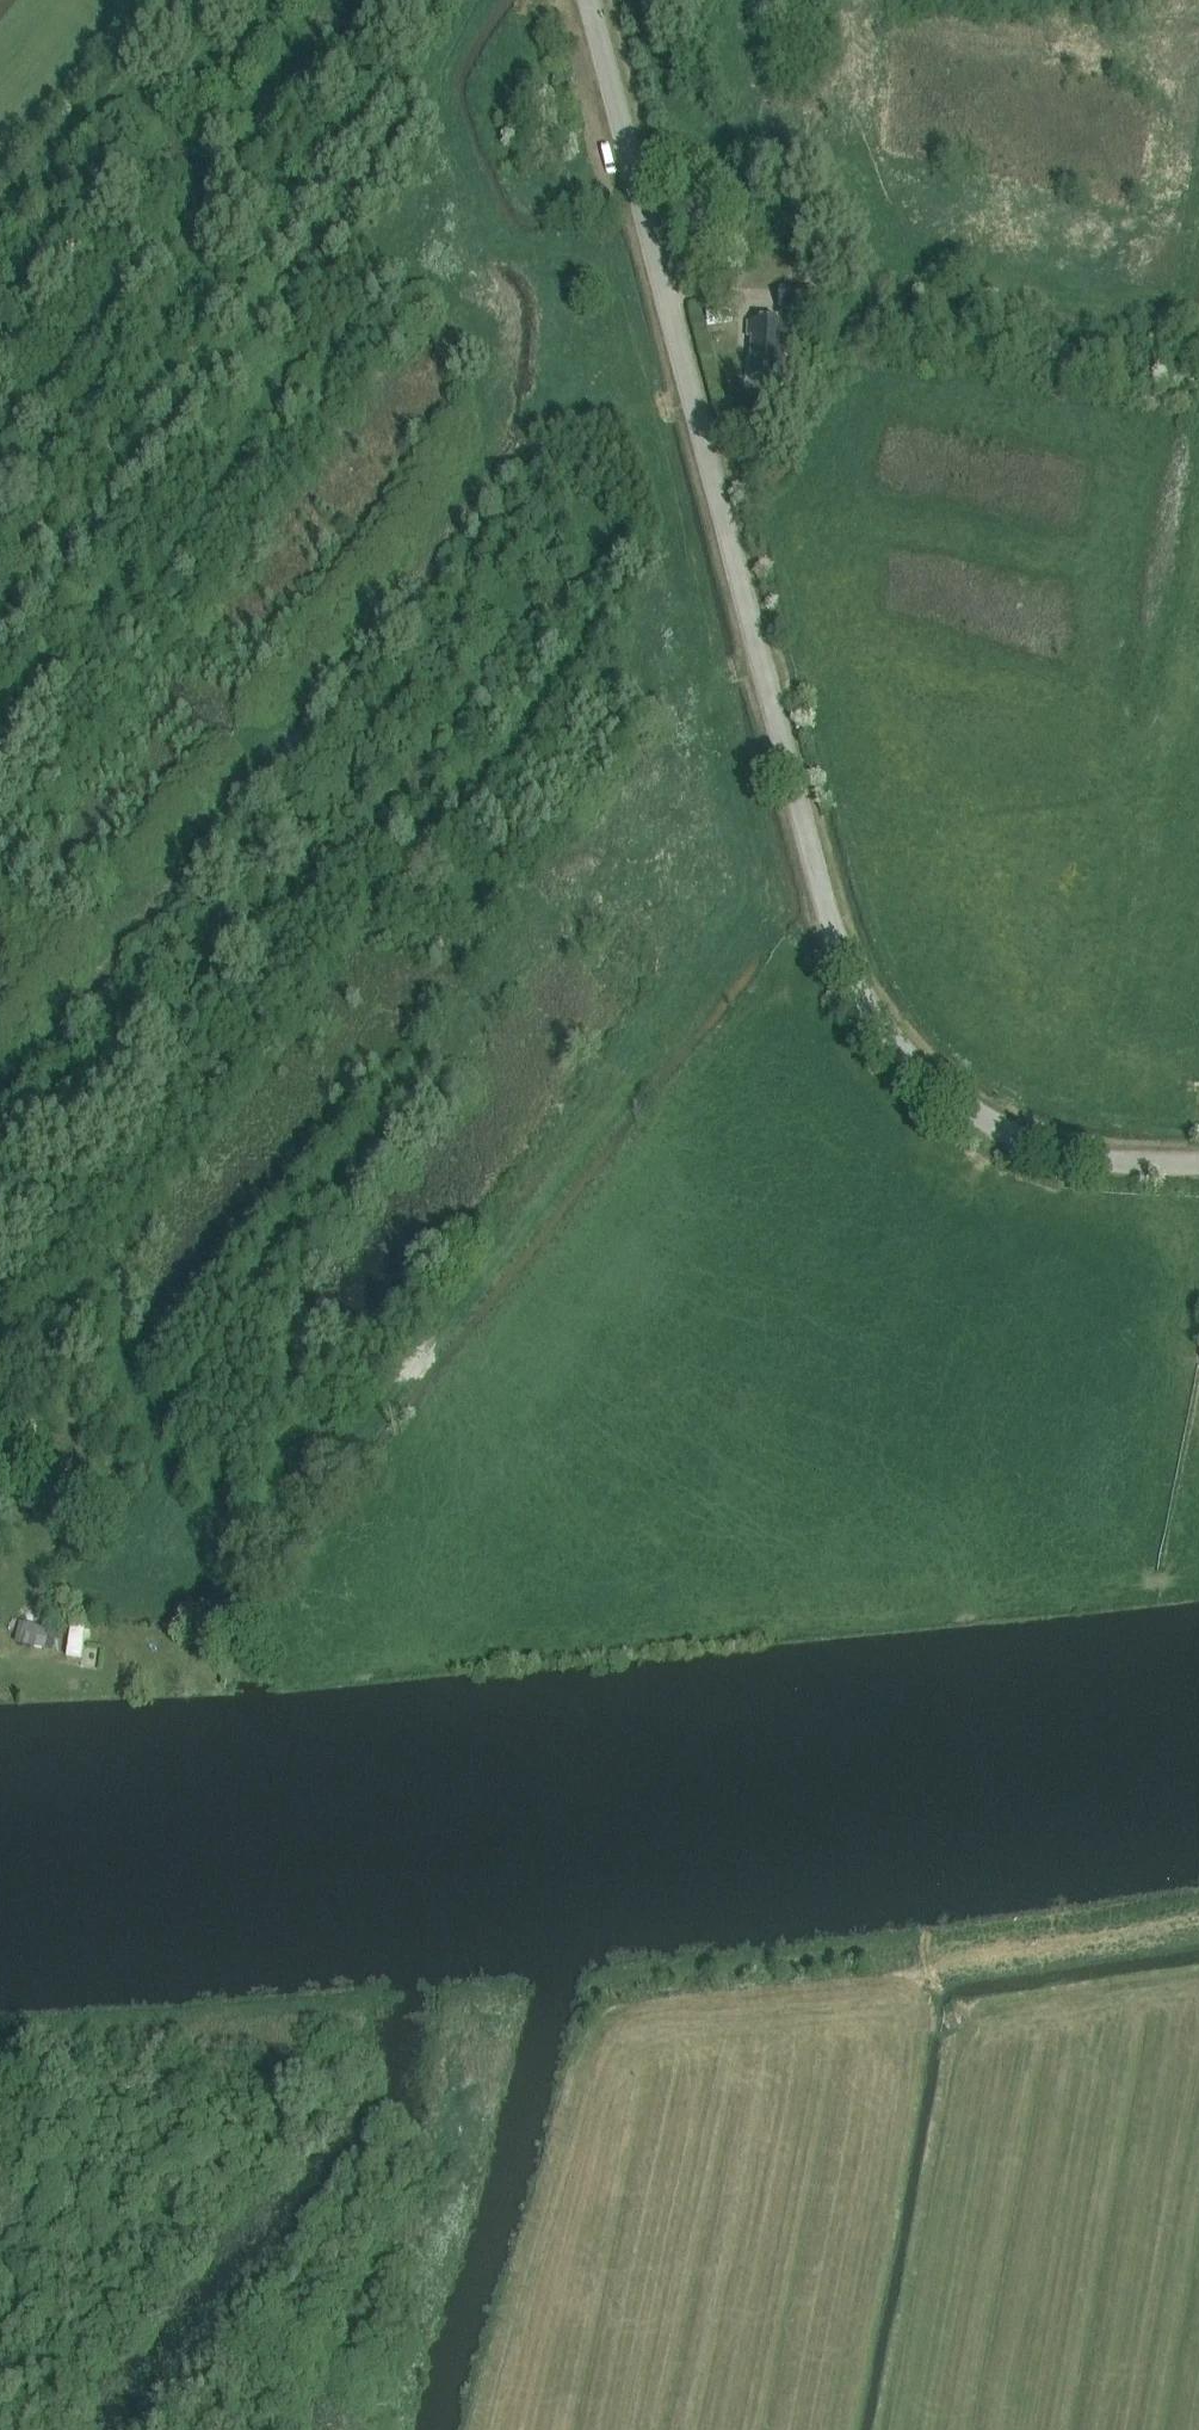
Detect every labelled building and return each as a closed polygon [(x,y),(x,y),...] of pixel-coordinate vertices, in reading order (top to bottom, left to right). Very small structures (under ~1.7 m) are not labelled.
[(819,295),(783,293),(782,312),(818,314),(819,295)] [(754,338),(752,381),(786,383),(787,359),(792,360),(794,325),(750,322),(749,337),(754,338)] [(22,1623),(20,1622),(15,1644),(58,1654),(63,1633),(50,1630),(54,1615),(25,1608),(22,1623)]
